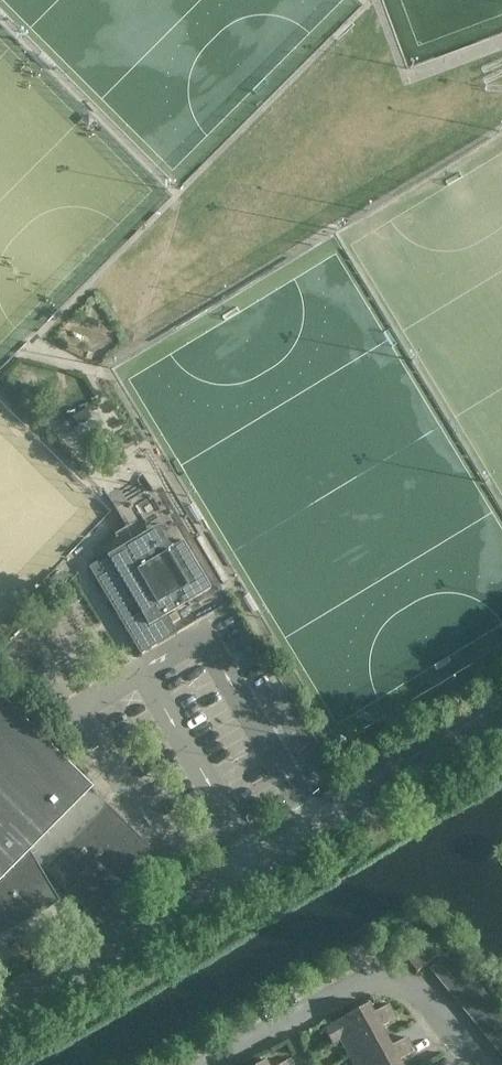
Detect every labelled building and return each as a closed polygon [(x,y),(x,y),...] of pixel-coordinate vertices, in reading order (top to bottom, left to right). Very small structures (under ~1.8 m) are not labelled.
[(118,539),(120,543),(139,532),(157,521),(170,543),(181,537),(210,585),(218,581),(160,485),(153,489),(151,485),(121,503),(116,506),(126,524),(113,531),(118,539)] [(210,585),(181,537),(170,543),(157,521),(139,532),(120,543),(88,562),(141,650),(177,628),(167,611),(210,585)] [(35,853),(45,865),(49,872),(101,924),(164,861),(140,837),(0,697),(0,888),(35,853)] [(45,865),(35,853),(0,888),(0,946),(69,906),(49,872),(45,865)] [(410,958),(413,962),(420,971),(439,955),(428,943),(410,958)] [(441,978),(460,962),(452,952),(432,968),(441,978)] [(460,962),(441,978),(449,988),(469,972),(460,962)] [(457,998),(477,982),(469,972),(449,988),(457,998)] [(477,982),(457,998),(466,1008),(485,992),(477,982)] [(485,992),(466,1008),(474,1018),(494,1002),(485,992)] [(482,1028),(501,1012),(494,1002),(474,1018),(482,1028)] [(374,1015),(369,1005),(332,1025),(333,1026),(326,1030),(334,1046),(342,1042),(393,1014),(389,1006),(374,1015)] [(501,1029),(501,1012),(482,1028),(490,1039),(501,1029)] [(351,1058),(387,1038),(382,1029),(397,1021),(393,1014),(342,1042),(351,1058)] [(490,1039),(499,1049),(501,1046),(501,1029),(490,1039)] [(411,1046),(407,1039),(392,1047),(387,1038),(351,1058),(354,1064),(377,1064),(411,1046)] [(377,1064),(402,1064),(400,1062),(415,1054),(411,1046),(377,1064)]
